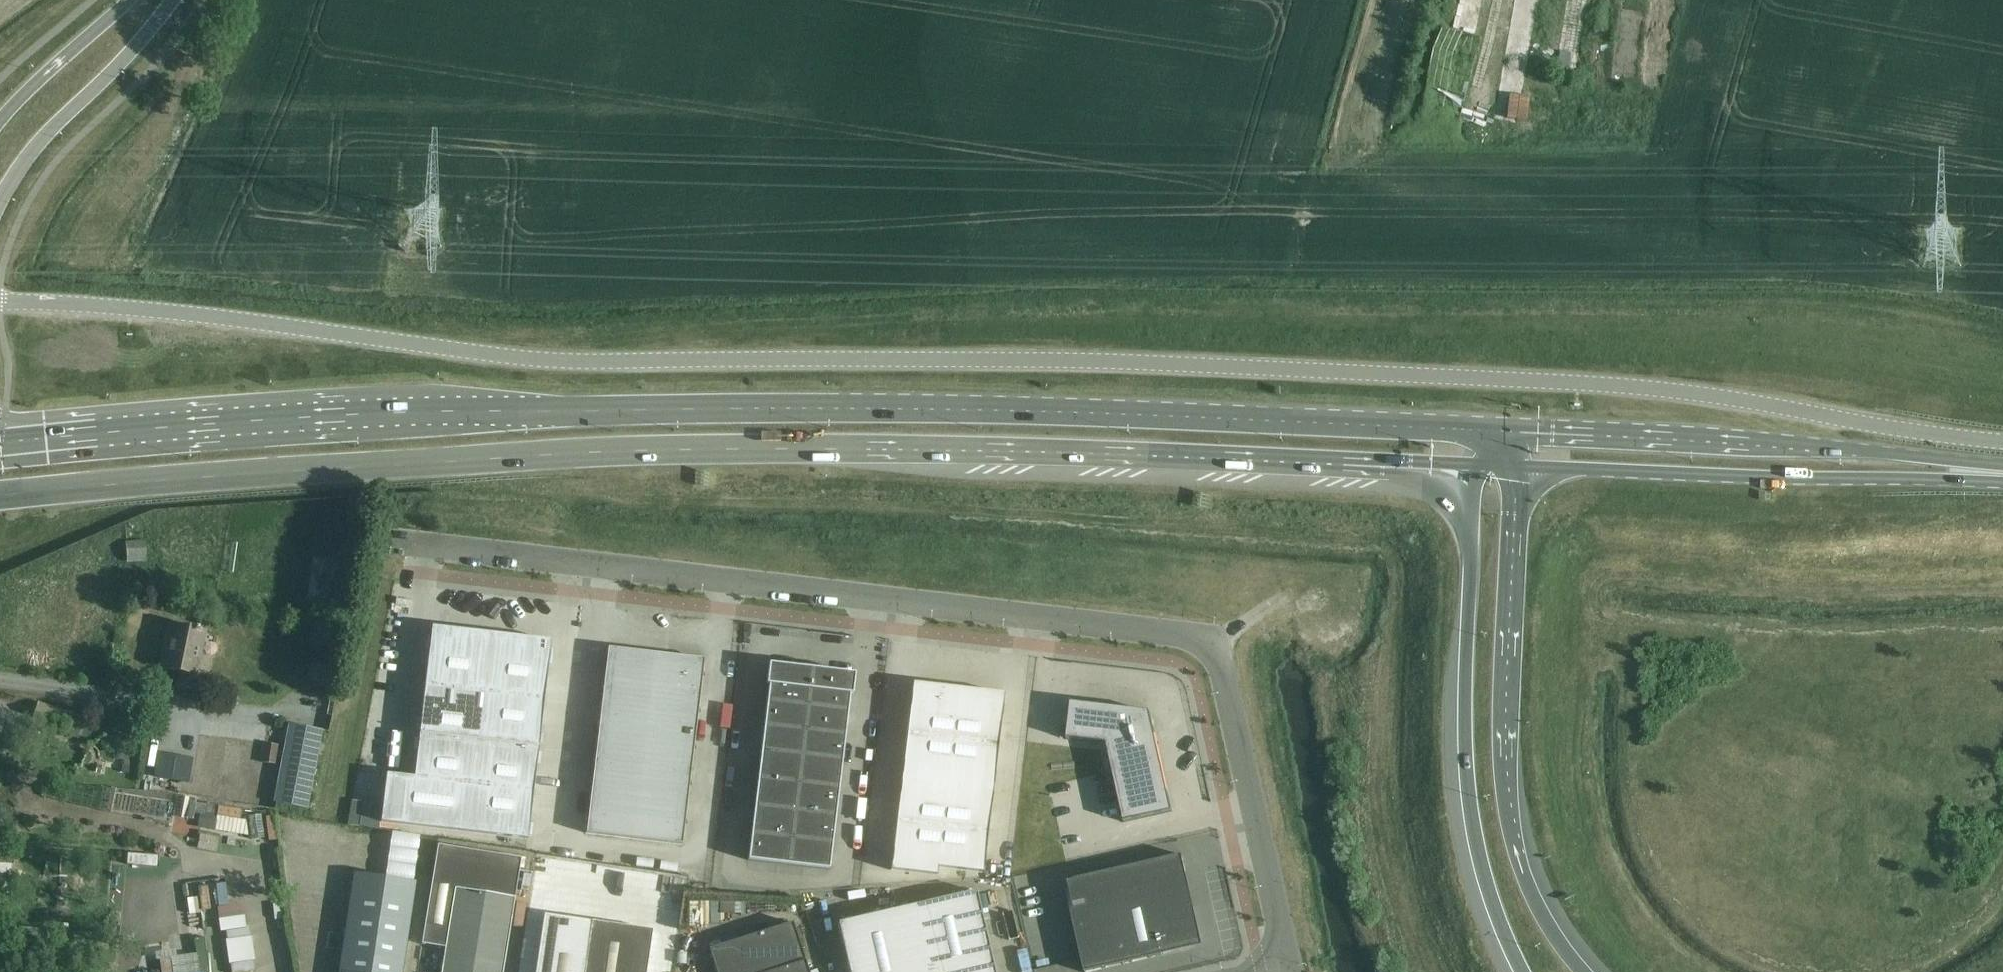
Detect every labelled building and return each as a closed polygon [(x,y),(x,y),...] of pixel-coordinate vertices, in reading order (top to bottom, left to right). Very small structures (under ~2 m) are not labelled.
[(1459,23),(1439,111),(1479,120),(1499,32),(1459,23)] [(140,534),(140,553),(158,553),(158,534),(140,534)] [(185,688),(200,692),(205,669),(197,667),(205,633),(172,626),(166,655),(163,654),(160,669),(188,675),(185,688)] [(386,775),(381,823),(528,840),(528,836),(529,824),(536,765),(538,753),(539,745),(540,733),(548,666),(550,650),(551,642),(431,628),(431,635),(429,652),(421,719),(419,731),(418,739),(417,751),(414,778),(386,775)] [(656,655),(608,649),(603,686),(599,723),(595,760),(590,797),(586,834),(634,840),(682,845),(686,808),(691,771),(695,734),(699,697),(704,660),(656,655)] [(748,861),(829,871),(852,677),(770,668),(748,861)] [(912,684),(890,871),(937,876),(938,869),(983,874),(1004,695),(999,694),(917,685),(912,684)] [(1070,703),(1066,740),(1106,745),(1123,824),(1172,813),(1167,791),(1162,792),(1157,770),(1163,769),(1150,712),(1070,703)] [(3,730),(27,738),(32,724),(45,729),(46,727),(60,732),(66,714),(38,704),(32,721),(0,710),(0,738),(3,730)] [(274,804),(307,810),(323,730),(289,724),(274,804)] [(264,761),(277,763),(279,745),(267,743),(264,761)] [(159,755),(156,778),(188,783),(192,760),(159,755)] [(263,825),(264,805),(233,803),(232,823),(263,825)] [(295,831),(294,808),(283,808),(283,831),(295,831)] [(216,840),(231,841),(232,829),(217,828),(216,840)] [(441,971),(503,971),(521,860),(437,846),(421,945),(445,949),(441,971)] [(1084,971),(1093,971),(1164,955),(1163,952),(1198,943),(1190,909),(1194,908),(1182,856),(1064,883),(1084,971)] [(415,883),(354,874),(339,971),(402,971),(415,883)] [(225,886),(215,887),(218,909),(227,908),(225,886)] [(206,888),(197,889),(200,912),(209,910),(206,888)] [(975,892),(916,906),(931,971),(994,971),(975,892)] [(916,906),(837,924),(848,971),(931,971),(916,906)] [(535,971),(646,971),(652,931),(543,916),(535,971)] [(721,946),(708,950),(715,971),(808,971),(792,924),(721,946)] [(249,927),(227,930),(228,939),(251,937),(249,927)] [(205,939),(195,940),(199,971),(209,971),(205,939)] [(155,953),(156,962),(159,961),(160,971),(173,971),(172,960),(176,959),(176,951),(155,953)] [(232,965),(233,971),(248,971),(255,971),(254,962),(232,965)]
